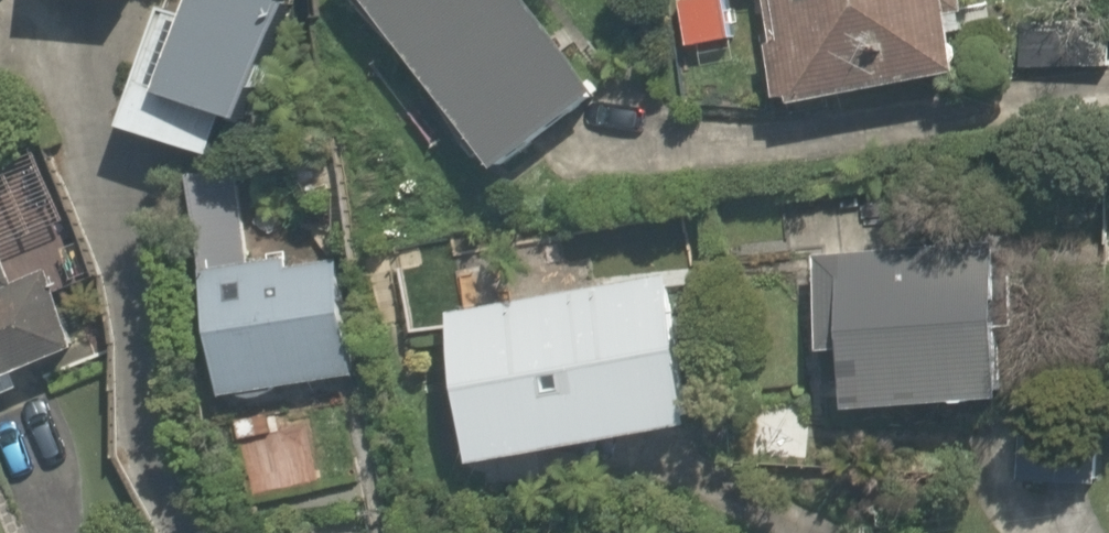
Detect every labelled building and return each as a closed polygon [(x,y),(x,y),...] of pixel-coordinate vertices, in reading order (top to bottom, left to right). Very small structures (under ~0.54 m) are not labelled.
[(13,0),(0,0),(0,12),(13,0)] [(287,0),(172,0),(130,127),(219,156),(233,113),(253,120),(290,6),(285,5),(287,0)] [(502,168),(601,91),(531,0),(372,0),(502,168)] [(691,45),(732,38),(725,0),(683,0),(691,45)] [(797,103),(962,71),(951,13),(965,11),(963,0),(768,0),(775,42),(770,43),(780,97),(793,94),(795,94),(796,103),(797,103)] [(1018,21),(1019,67),(1108,64),(1108,19),(1018,21)] [(193,176),(225,393),(357,374),(340,261),(293,268),(292,258),(251,264),(237,170),(193,176)] [(83,345),(50,267),(17,281),(0,241),(0,380),(83,345)] [(848,347),(852,406),(1007,395),(996,242),(819,254),(817,255),(824,349),(848,347)] [(453,312),(479,462),(697,424),(670,274),(453,312)] [(1018,482),(1098,483),(1099,397),(1020,396),(1018,482)]
